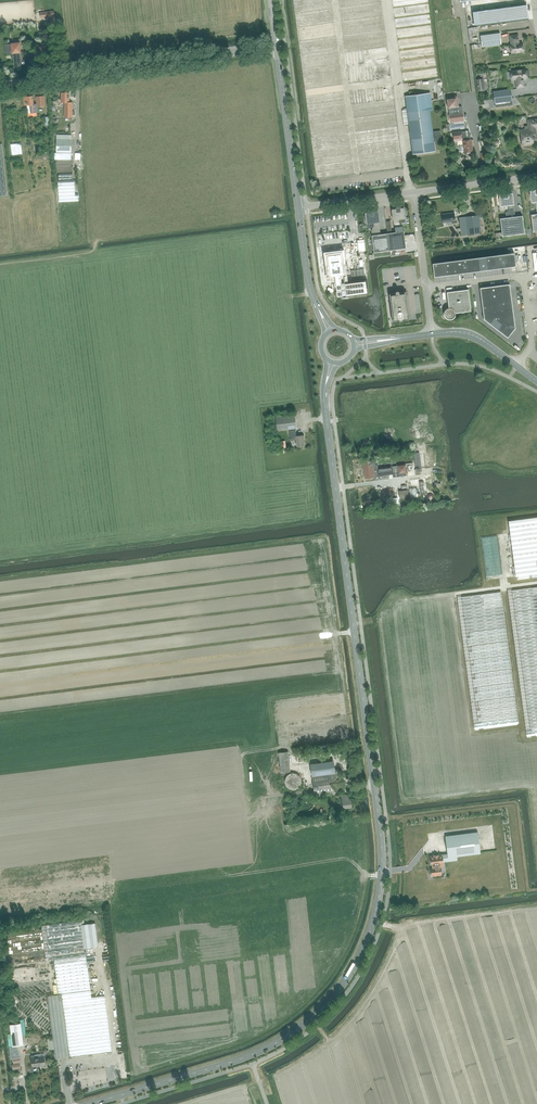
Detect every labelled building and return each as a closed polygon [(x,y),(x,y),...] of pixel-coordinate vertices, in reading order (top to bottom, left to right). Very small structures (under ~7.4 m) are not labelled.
[(526,4),(472,11),(474,25),(495,22),(528,17),(526,4)] [(58,11),(58,10),(39,12),(39,13),(35,13),(35,18),(40,18),(59,16),(58,11)] [(501,44),(499,32),(480,35),(481,46),(501,44)] [(517,35),(510,36),(511,44),(510,44),(511,52),(523,51),(522,42),(518,43),(517,41),(518,41),(517,35)] [(13,54),(15,67),(21,66),(20,53),(21,53),(20,43),(11,44),(11,45),(5,45),(6,53),(12,53),(12,54),(13,54)] [(526,69),(514,71),(510,71),(511,79),(515,79),(516,79),(517,87),(524,86),(523,80),(522,78),(527,78),(527,77),(528,76),(529,75),(529,74),(529,73),(529,72),(528,71),(527,70),(526,70),(526,69)] [(495,103),(512,100),(510,90),(493,92),(495,103)] [(61,102),(64,103),(69,103),(69,102),(69,93),(61,93),(61,102)] [(435,150),(430,110),(432,109),(430,93),(405,96),(407,110),(402,110),(403,115),(408,114),(408,115),(403,115),(403,120),(408,119),(408,120),(403,120),(404,125),(409,124),(413,153),(435,150)] [(33,96),(27,97),(24,97),(24,106),(30,105),(31,113),(37,113),(37,107),(45,107),(44,96),(36,97),(36,100),(33,101),(33,96)] [(448,108),(459,106),(457,96),(447,97),(448,108)] [(72,102),(69,102),(69,103),(64,103),(64,117),(72,117),(72,102)] [(450,122),(467,120),(466,113),(458,114),(458,109),(448,110),(450,122)] [(536,128),(536,118),(527,120),(528,128),(520,129),(522,144),(533,143),(533,140),(536,139),(535,128),(536,128)] [(435,138),(434,138),(434,142),(435,142),(436,144),(442,143),(440,131),(434,131),(435,138)] [(473,151),(471,139),(471,140),(471,135),(470,135),(469,131),(468,131),(467,131),(466,131),(466,132),(461,132),(461,131),(453,132),(454,139),(463,138),(463,140),(463,141),(463,144),(461,145),(460,146),(460,151),(462,152),(464,152),(473,151)] [(56,135),(56,139),(56,152),(54,152),(54,159),(71,159),(71,135),(56,135)] [(75,194),(74,180),(58,181),(59,202),(79,201),(78,194),(75,194)] [(506,213),(507,217),(515,216),(513,204),(514,204),(512,194),(508,194),(504,194),(504,195),(500,195),(500,198),(499,198),(500,203),(501,203),(501,206),(509,205),(510,212),(506,213)] [(396,232),(388,233),(390,250),(406,248),(404,231),(403,231),(402,226),(401,226),(401,225),(399,223),(398,219),(405,218),(405,215),(406,215),(405,211),(404,208),(400,208),(396,208),(396,209),(392,210),(393,220),(394,220),(396,232)] [(374,252),(390,250),(388,233),(380,234),(378,222),(379,222),(378,211),(373,212),(373,211),(370,212),(365,213),(366,216),(365,216),(365,220),(366,220),(367,223),(374,222),(375,226),(373,228),(373,230),(372,230),(373,235),(372,235),(374,252)] [(452,223),(456,223),(454,212),(442,214),(443,223),(452,222),(452,223)] [(461,227),(456,229),(458,232),(461,231),(462,235),(481,232),(479,218),(482,217),(482,214),(459,217),(461,227)] [(515,216),(507,217),(500,218),(503,236),(525,233),(522,215),(515,216)] [(333,282),(335,296),(369,292),(367,278),(345,281),(345,276),(346,275),(344,264),(328,267),(330,277),(334,277),(335,282),(333,282)] [(480,288),(484,319),(484,318),(483,319),(508,338),(516,327),(515,327),(510,284),(480,288)] [(447,292),(449,308),(447,308),(445,310),(444,312),(444,314),(444,316),(446,318),(448,319),(450,319),(452,318),(454,317),(455,315),(455,313),(471,311),(468,289),(447,292)] [(398,290),(397,290),(396,291),(395,291),(395,293),(389,293),(393,321),(399,320),(399,321),(402,320),(409,319),(406,291),(399,292),(399,291),(398,290)] [(297,429),(296,415),(281,417),(281,415),(276,416),(278,431),(297,429)] [(296,436),(296,430),(289,431),(290,441),(296,440),(297,447),(305,446),(304,435),(296,436)] [(373,469),(372,459),(362,460),(363,468),(364,468),(365,478),(374,477),(374,476),(378,475),(379,476),(393,474),(392,466),(373,469)] [(405,465),(398,466),(399,473),(406,472),(405,465)] [(400,499),(410,498),(409,490),(399,491),(400,499)] [(516,576),(536,574),(536,569),(536,560),(536,517),(508,521),(516,576)] [(508,591),(527,736),(536,734),(536,587),(508,591)] [(518,723),(501,592),(457,598),(475,729),(518,723)] [(281,773),(290,772),(288,752),(279,753),(281,773)] [(333,767),(311,770),(315,797),(338,794),(337,792),(344,791),(341,772),(334,773),(333,767)] [(285,779),(285,781),(285,784),(286,786),(288,788),(290,789),(293,790),(296,789),(298,788),(300,786),(301,784),(301,781),(301,779),(300,776),(298,775),(296,773),(293,773),(290,773),(288,775),(286,776),(285,779)] [(344,808),(352,807),(351,800),(348,800),(348,795),(342,795),(344,808)] [(448,857),(480,853),(480,852),(478,832),(446,836),(448,852),(448,857)] [(433,864),(434,868),(431,869),(432,876),(441,875),(442,875),(441,867),(443,867),(443,862),(443,863),(443,858),(442,854),(438,855),(434,855),(430,856),(431,864),(433,864)] [(48,997),(53,1038),(55,1049),(56,1058),(112,1051),(105,995),(92,997),(86,951),(85,952),(84,948),(98,947),(95,923),(81,924),(81,921),(42,925),(46,960),(54,959),(58,994),(61,993),(62,995),(48,997)] [(21,1023),(10,1024),(13,1046),(24,1044),(21,1023)] [(46,1065),(45,1056),(35,1057),(35,1055),(31,1055),(31,1057),(32,1067),(46,1065)]
